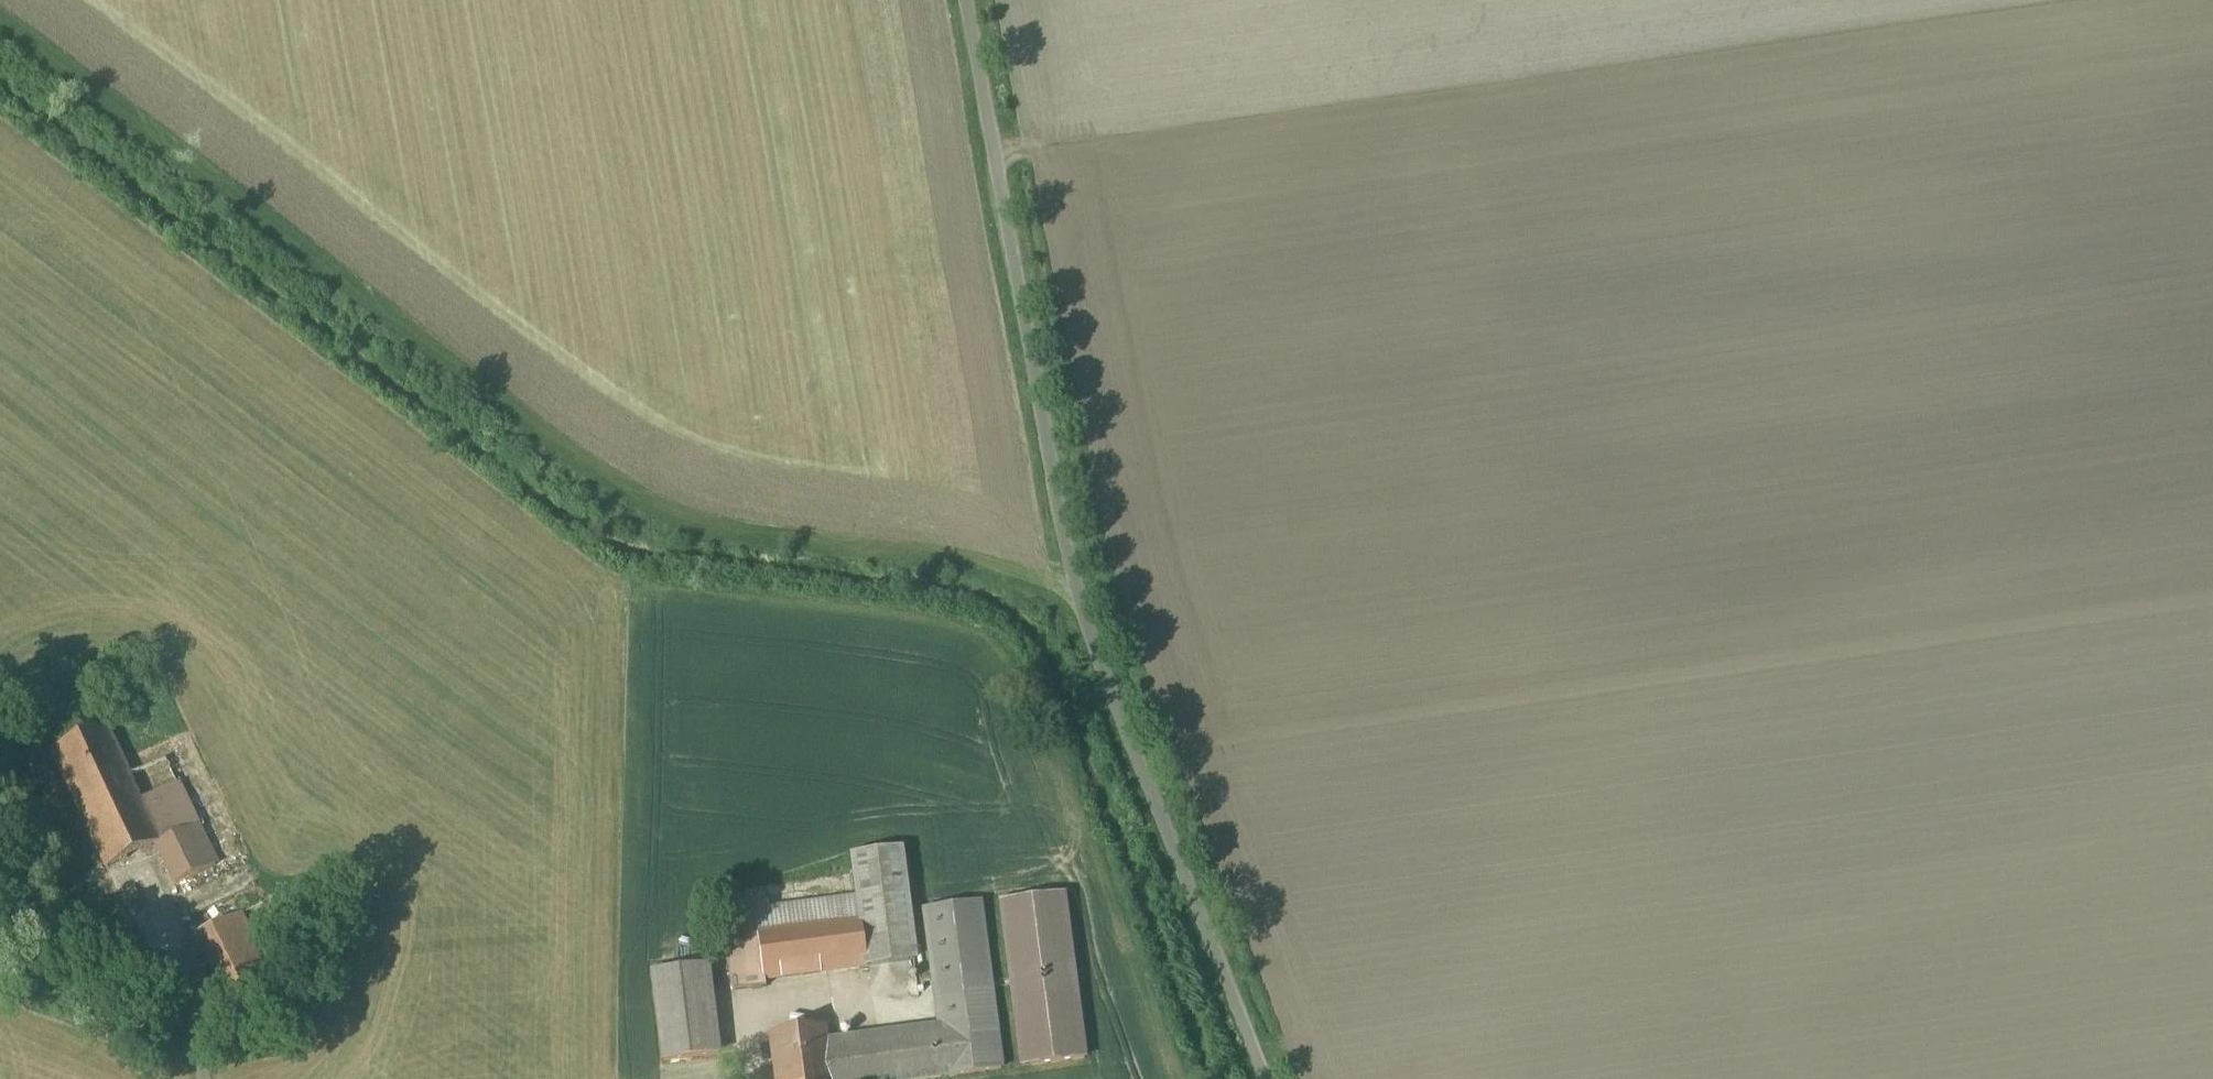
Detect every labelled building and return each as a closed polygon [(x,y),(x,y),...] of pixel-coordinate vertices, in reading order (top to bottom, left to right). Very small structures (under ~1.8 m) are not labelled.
[(135,785),(130,775),(108,727),(50,752),(79,811),(135,785)] [(135,785),(79,811),(107,869),(158,846),(177,883),(215,867),(166,759),(130,775),(135,785)] [(853,857),(858,897),(867,966),(915,960),(908,904),(902,850),(853,857)] [(1063,895),(1002,903),(1023,1067),(1084,1059),(1063,895)] [(858,897),(755,911),(765,980),(867,966),(858,897)] [(1001,1069),(979,903),(925,911),(940,1027),(826,1042),(825,1028),(771,1035),(776,1078),(925,1078),(1001,1069)] [(723,915),(732,991),(766,987),(765,980),(755,911),(723,915)] [(277,999),(238,917),(189,940),(228,1022),(277,999)] [(719,1055),(708,967),(653,973),(664,1062),(719,1055)]
